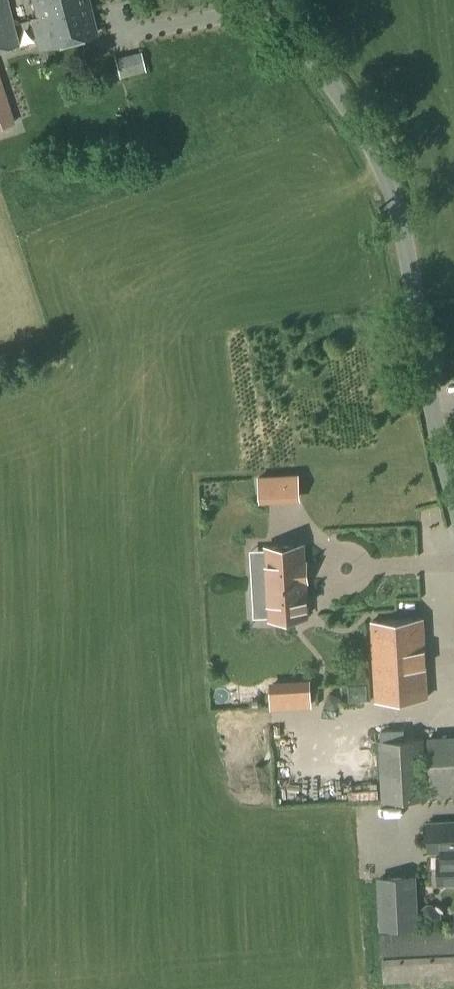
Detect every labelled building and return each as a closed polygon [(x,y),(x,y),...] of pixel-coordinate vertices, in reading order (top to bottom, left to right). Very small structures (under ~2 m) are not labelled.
[(97,33),(88,0),(33,0),(38,17),(33,18),(40,45),(45,43),(46,46),(97,33)] [(12,47),(0,3),(0,50),(12,47)] [(129,78),(155,70),(152,57),(125,65),(129,78)] [(15,124),(0,77),(0,129),(15,124)] [(262,513),(258,525),(275,531),(280,519),(262,513)] [(250,550),(254,617),(267,617),(268,620),(309,618),(305,542),(263,545),(264,549),(250,550)] [(391,618),(371,619),(375,701),(427,698),(423,617),(391,618)] [(272,709),(298,707),(296,682),(270,684),(272,709)] [(340,698),(327,693),(323,705),(329,708),(337,704),(340,698)] [(453,798),(453,731),(427,733),(431,799),(453,798)] [(382,800),(427,798),(424,738),(379,741),(382,800)] [(451,820),(428,821),(429,847),(442,846),(443,867),(438,867),(439,884),(453,883),(453,835),(452,835),(451,820)] [(379,929),(380,929),(419,927),(416,873),(376,876),(379,929)] [(436,924),(442,918),(441,912),(430,903),(426,903),(420,910),(421,915),(431,924),(436,924)] [(453,977),(453,930),(382,934),(384,981),(453,977)]
